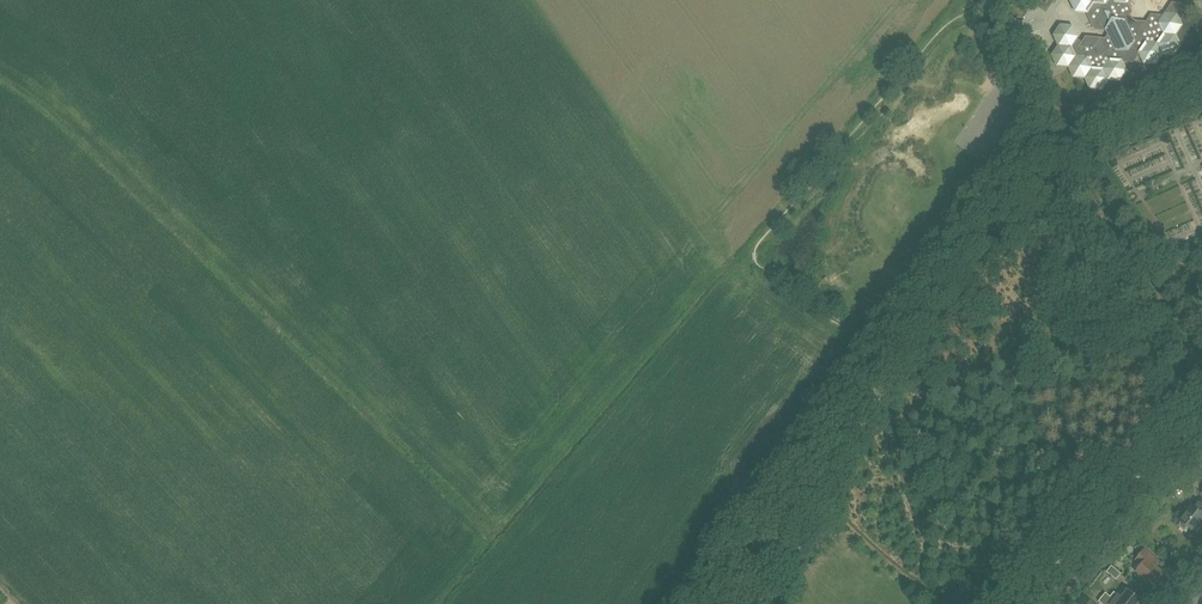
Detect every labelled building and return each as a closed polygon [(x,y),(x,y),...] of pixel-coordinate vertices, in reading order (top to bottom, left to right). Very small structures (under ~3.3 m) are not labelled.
[(1071,1),(1076,12),(1087,13),(1088,12),(1092,15),(1090,18),(1095,29),(1107,30),(1109,35),(1106,39),(1087,38),(1083,43),(1077,39),(1079,37),(1074,26),(1062,25),(1055,35),(1059,46),(1053,55),(1058,66),(1069,67),(1074,78),(1086,78),(1090,89),(1103,89),(1109,80),(1120,81),(1127,71),(1123,61),(1133,62),(1140,53),(1145,63),(1156,64),(1163,54),(1197,57),(1201,49),(1201,44),(1183,6),(1173,4),(1163,18),(1158,15),(1152,16),(1147,22),(1136,22),(1135,24),(1128,18),(1132,11),(1128,2),(1130,0),(1072,0),(1071,1)] [(1017,1),(1013,6),(1004,10),(1009,21),(1018,17),(1025,17),(1028,12),(1023,1),(1017,1)] [(1200,470),(1195,465),(1191,470),(1196,475),(1200,470)] [(1191,470),(1180,484),(1186,488),(1196,475),(1191,470)] [(1182,522),(1179,525),(1186,531),(1189,528),(1194,532),(1201,522),(1201,502),(1200,501),(1194,509),(1192,507),(1191,508),(1189,506),(1186,507),(1183,511),(1183,513),(1185,515),(1181,521),(1182,522)] [(1145,550),(1136,560),(1143,566),(1138,572),(1155,586),(1165,574),(1156,567),(1160,562),(1145,550)] [(1112,566),(1108,572),(1117,579),(1121,574),(1112,566)] [(1143,601),(1129,590),(1122,598),(1115,592),(1111,597),(1106,593),(1099,602),(1102,603),(1140,603),(1143,601)] [(772,591),(770,603),(785,603),(787,593),(772,591)]
